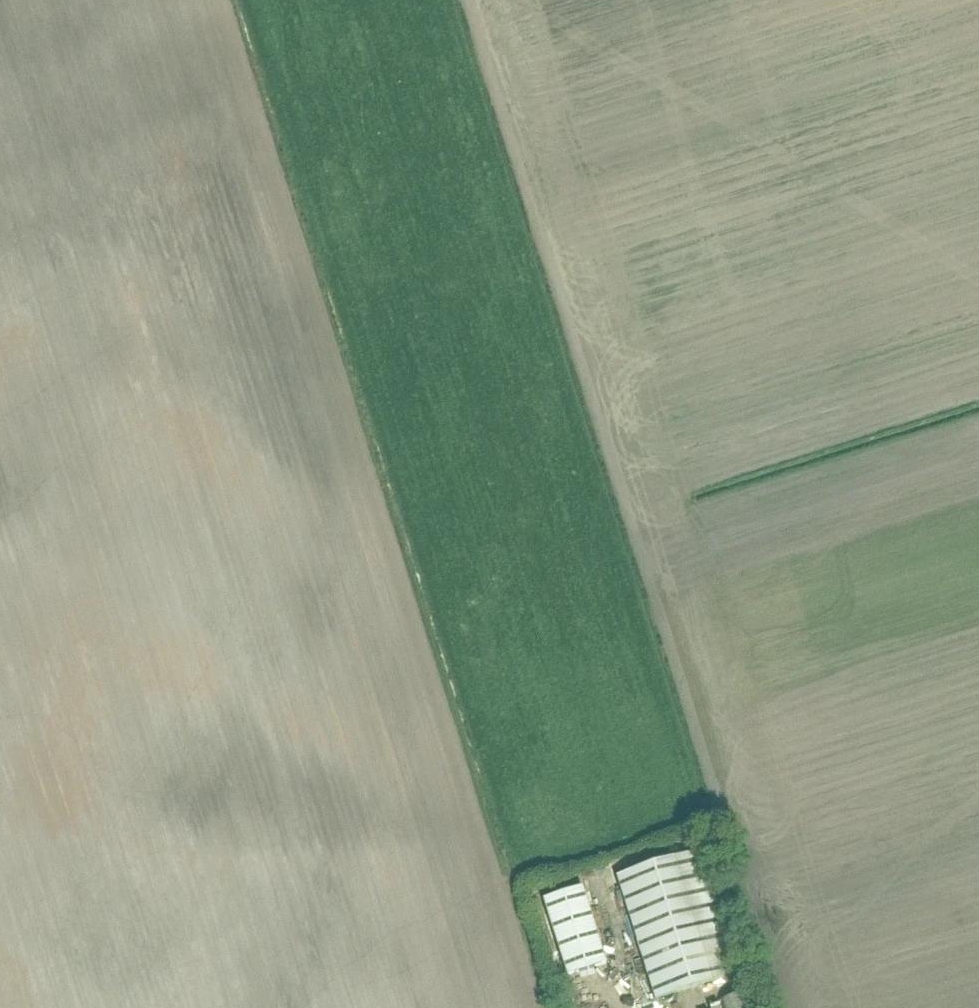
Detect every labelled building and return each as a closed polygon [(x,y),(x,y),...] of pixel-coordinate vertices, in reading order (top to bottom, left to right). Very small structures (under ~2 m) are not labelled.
[(739,975),(700,852),(616,878),(654,1002),(739,975)] [(556,985),(563,1007),(577,1007),(569,981),(556,985)] [(752,992),(722,1002),(724,1007),(757,1007),(752,992)]
